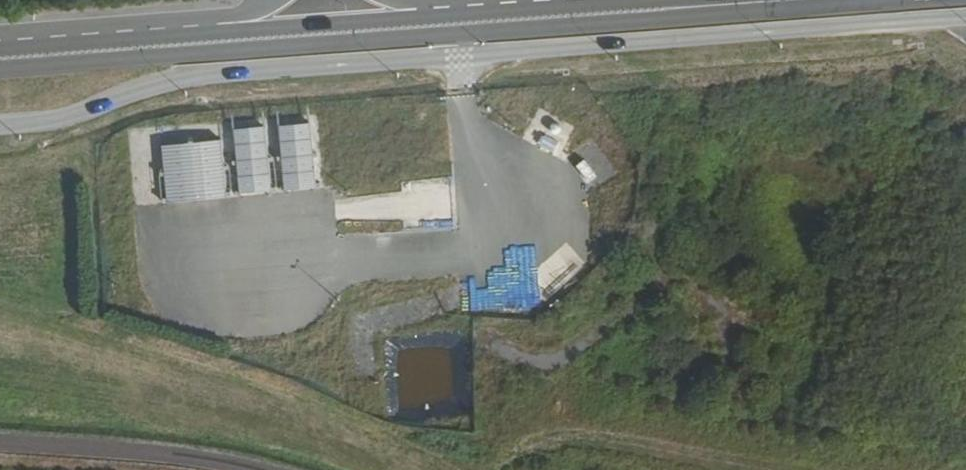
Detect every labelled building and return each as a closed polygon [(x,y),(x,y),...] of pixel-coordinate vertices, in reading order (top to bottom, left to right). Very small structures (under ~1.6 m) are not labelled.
[(308,122),(273,125),(279,190),(314,187),(308,122)] [(231,128),(233,194),(266,193),(264,127),(231,128)] [(161,201),(223,200),(222,142),(160,143),(161,201)] [(582,159),(572,166),(584,184),(595,177),(582,159)]
